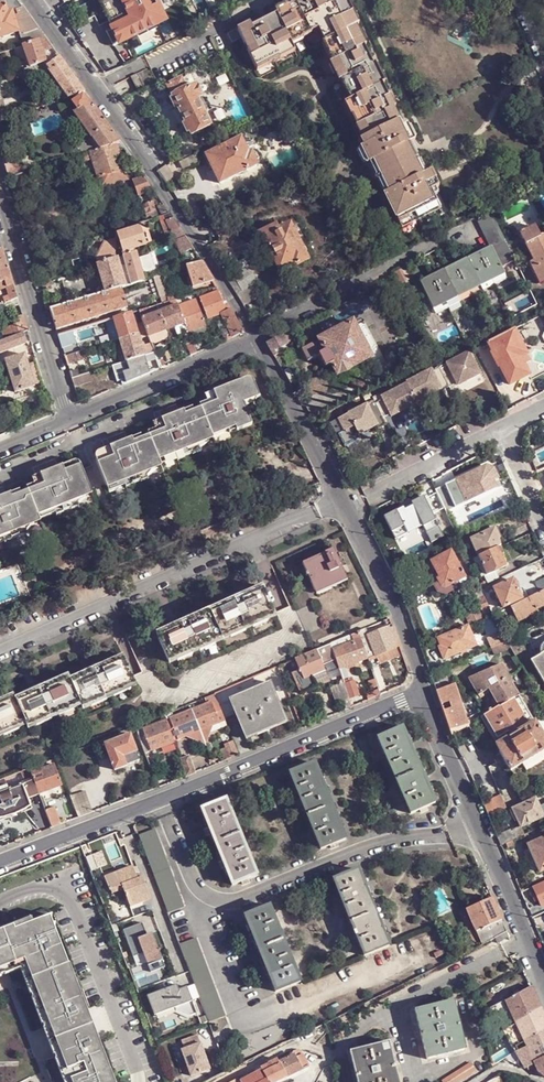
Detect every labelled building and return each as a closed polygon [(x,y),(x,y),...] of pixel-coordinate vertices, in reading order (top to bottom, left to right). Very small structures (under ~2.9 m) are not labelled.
[(123,0),(111,0),(117,11),(126,6),(123,0)] [(126,6),(117,11),(123,22),(112,27),(120,43),(159,23),(152,10),(159,7),(155,0),(123,0),(126,6)] [(303,36),(310,33),(310,32),(307,26),(317,21),(319,27),(320,28),(323,27),(329,39),(327,40),(333,52),(329,54),(332,61),(334,60),(339,72),(336,73),(339,80),(341,79),(373,63),(365,46),(367,45),(363,37),(359,38),(353,27),(355,26),(349,13),(354,10),(348,0),(292,0),(286,3),(289,8),(285,9),(297,35),(301,33),(303,36)] [(0,4),(0,33),(2,39),(4,39),(3,36),(19,31),(19,30),(15,20),(12,10),(8,11),(5,2),(0,4)] [(289,8),(286,3),(276,8),(278,13),(285,9),(289,8)] [(152,10),(159,23),(165,20),(159,7),(152,10)] [(297,35),(285,9),(278,13),(253,26),(239,33),(237,28),(229,32),(234,42),(243,38),(256,65),(268,60),(267,58),(278,53),(278,54),(294,46),(291,43),(289,38),(297,35)] [(359,38),(363,37),(357,24),(360,23),(354,10),(349,13),(355,26),(353,27),(359,38)] [(36,25),(29,15),(15,20),(19,30),(36,25)] [(319,27),(317,21),(307,26),(310,32),(319,27)] [(237,28),(239,33),(253,26),(250,22),(237,28)] [(46,38),(36,25),(19,30),(19,31),(24,44),(46,38)] [(329,39),(323,27),(320,28),(319,27),(325,40),(322,41),(329,54),(333,52),(327,40),(329,39)] [(292,42),(303,36),(301,33),(297,35),(289,38),(291,43),(292,42)] [(24,44),(23,45),(30,66),(35,65),(36,64),(43,62),(45,61),(41,46),(44,45),(52,56),(57,53),(52,46),(46,38),(24,44)] [(296,50),(294,46),(278,54),(278,53),(267,58),(268,60),(256,65),(258,69),(296,50)] [(30,66),(23,68),(25,75),(38,71),(41,75),(48,70),(68,97),(84,92),(59,56),(45,61),(43,62),(36,64),(35,65),(30,66)] [(332,61),(331,62),(336,73),(339,72),(334,60),(332,61)] [(373,63),(341,79),(346,87),(350,86),(355,97),(351,98),(349,100),(367,137),(395,123),(392,117),(399,114),(395,107),(397,106),(392,95),(389,96),(386,88),(380,91),(377,86),(381,84),(376,72),(380,70),(376,62),(373,63)] [(140,91),(159,82),(153,70),(147,68),(132,77),(140,91)] [(386,82),(380,70),(376,72),(381,84),(377,86),(380,91),(386,88),(383,83),(386,82)] [(202,97),(196,84),(186,89),(181,79),(168,86),(173,98),(171,99),(175,108),(178,106),(186,123),(183,125),(187,133),(191,132),(192,135),(211,125),(198,99),(202,97)] [(346,87),(351,98),(355,97),(350,86),(346,87)] [(119,142),(90,101),(87,103),(84,98),(82,96),(73,103),(78,110),(74,113),(91,137),(78,146),(82,154),(104,147),(116,143),(119,142)] [(357,126),(363,138),(367,137),(349,100),(345,102),(351,114),(353,114),(358,125),(357,126)] [(392,117),(395,123),(401,120),(399,114),(392,117)] [(363,138),(359,140),(362,147),(370,163),(365,165),(362,166),(366,174),(374,170),(404,229),(419,222),(422,220),(432,215),(443,209),(437,196),(434,189),(436,188),(438,186),(430,171),(426,174),(420,176),(405,145),(410,142),(414,140),(407,125),(405,126),(401,120),(395,123),(367,137),(363,138)] [(407,125),(414,140),(415,139),(416,136),(411,126),(408,124),(407,125)] [(206,155),(220,182),(258,164),(257,162),(259,159),(256,153),(252,152),(252,151),(249,152),(242,137),(206,155)] [(124,149),(119,142),(116,143),(118,151),(124,149)] [(420,176),(426,174),(420,160),(421,158),(420,156),(418,156),(410,142),(405,145),(420,176)] [(116,143),(104,147),(107,156),(103,158),(104,163),(107,162),(110,172),(109,173),(112,184),(119,182),(128,179),(118,151),(116,143)] [(104,147),(82,154),(76,156),(79,163),(92,159),(101,188),(112,184),(109,173),(110,172),(107,162),(104,163),(103,158),(107,156),(104,147)] [(370,163),(362,147),(357,149),(365,165),(370,163)] [(200,161),(197,154),(181,162),(185,168),(200,161)] [(21,164),(6,169),(9,177),(23,173),(21,164)] [(176,181),(166,165),(158,169),(168,186),(176,181)] [(153,189),(144,176),(133,180),(138,195),(150,191),(153,189)] [(152,201),(143,204),(146,213),(144,213),(146,217),(151,215),(149,212),(155,210),(152,201)] [(443,209),(432,215),(434,218),(437,219),(444,216),(445,212),(443,209)] [(173,218),(170,213),(159,216),(161,221),(165,221),(173,218)] [(480,221),(492,247),(422,281),(433,305),(505,270),(504,268),(517,261),(494,214),(480,221)] [(177,224),(173,218),(165,221),(175,240),(185,236),(177,224)] [(165,221),(161,221),(168,242),(173,240),(175,240),(165,221)] [(419,222),(404,229),(407,234),(419,228),(419,222)] [(281,229),(278,223),(259,233),(262,239),(264,237),(280,268),(293,262),(295,265),(308,259),(306,255),(307,253),(307,249),(305,246),(301,245),(291,224),(281,229)] [(122,251),(135,247),(149,243),(143,226),(117,235),(118,236),(122,251)] [(522,233),(536,260),(532,262),(540,278),(543,275),(543,235),(540,237),(535,226),(525,231),(522,233)] [(123,256),(136,252),(135,247),(122,251),(118,236),(105,240),(96,257),(97,257),(99,264),(118,258),(123,256)] [(191,251),(185,238),(174,241),(177,247),(181,254),(191,251)] [(194,250),(186,238),(185,238),(191,251),(194,250)] [(174,241),(173,240),(168,242),(165,243),(169,250),(177,247),(174,241)] [(11,278),(0,242),(0,282),(11,278)] [(196,254),(194,250),(191,251),(181,254),(188,266),(202,262),(196,254)] [(145,279),(136,252),(123,256),(131,283),(145,279)] [(131,283),(123,256),(118,258),(126,285),(131,283)] [(126,285),(118,258),(99,264),(97,265),(105,292),(120,287),(126,285)] [(214,280),(202,262),(188,266),(186,267),(192,287),(214,280)] [(506,273),(505,270),(433,305),(435,308),(494,279),(505,273),(506,273)] [(258,281),(253,273),(246,278),(250,285),(258,281)] [(505,273),(494,279),(495,283),(508,277),(505,273)] [(159,275),(153,277),(162,303),(167,301),(159,275)] [(18,298),(11,278),(0,282),(0,305),(18,298)] [(239,282),(243,290),(250,285),(246,278),(239,282)] [(121,290),(120,287),(105,292),(50,308),(56,329),(128,307),(123,289),(121,290)] [(244,331),(220,291),(199,298),(206,318),(220,312),(226,323),(230,333),(231,336),(244,331)] [(195,299),(177,305),(184,322),(187,330),(205,324),(195,299)] [(176,304),(158,311),(165,329),(184,322),(177,305),(176,304)] [(148,315),(145,308),(138,310),(141,317),(146,330),(148,336),(165,329),(158,311),(148,315)] [(138,333),(132,312),(113,318),(120,339),(138,333)] [(4,339),(28,330),(23,315),(15,317),(16,323),(1,329),(4,338),(4,339)] [(146,330),(141,317),(136,318),(141,332),(146,330)] [(371,356),(366,345),(367,343),(366,338),(363,335),(359,333),(354,321),(303,348),(309,360),(321,354),(326,366),(333,362),(338,373),(339,372),(341,372),(347,370),(351,366),(355,364),(360,361),(371,356)] [(230,333),(226,323),(219,326),(223,336),(230,333)] [(166,332),(165,329),(148,336),(149,338),(166,332)] [(515,329),(489,343),(494,353),(493,353),(500,366),(501,366),(510,384),(530,374),(526,366),(521,357),(528,353),(515,329)] [(28,330),(4,339),(0,340),(0,352),(31,341),(28,330)] [(73,330),(58,335),(61,343),(76,338),(73,330)] [(146,330),(141,332),(149,353),(154,351),(149,338),(148,336),(146,330)] [(144,354),(138,333),(120,339),(126,360),(144,354)] [(280,335),(267,342),(273,352),(288,345),(283,334),(281,335),(280,335)] [(190,354),(196,352),(192,341),(186,343),(190,354)] [(84,358),(82,350),(65,355),(67,364),(84,358)] [(158,360),(157,359),(154,351),(149,353),(153,362),(158,360)] [(468,351),(438,366),(448,386),(450,389),(458,385),(456,381),(466,376),(468,380),(480,374),(468,351)] [(528,353),(521,357),(526,366),(532,363),(528,353)] [(15,391),(34,385),(30,372),(33,371),(32,367),(29,368),(29,367),(24,354),(5,360),(15,391)] [(143,375),(153,371),(150,364),(147,355),(117,367),(121,378),(141,370),(143,375)] [(161,367),(166,365),(162,357),(157,359),(158,360),(161,367)] [(364,369),(360,361),(355,364),(358,372),(364,369)] [(439,389),(440,390),(448,386),(438,366),(431,370),(430,369),(405,382),(406,383),(381,396),(380,393),(372,397),(373,400),(383,417),(390,413),(387,409),(399,402),(403,409),(416,403),(415,401),(428,395),(425,387),(436,381),(439,389)] [(289,367),(284,371),(291,384),(297,380),(289,367)] [(91,380),(88,371),(77,375),(71,376),(74,385),(91,380)] [(466,376),(456,381),(458,385),(468,380),(466,376)] [(205,387),(207,394),(229,385),(226,378),(205,387)] [(102,457),(95,460),(105,486),(128,477),(131,484),(135,483),(132,476),(152,468),(159,465),(157,459),(180,450),(183,457),(188,455),(184,448),(204,440),(211,437),(209,431),(224,425),(225,428),(232,426),(234,430),(235,430),(235,431),(250,425),(245,410),(242,402),(257,396),(253,383),(246,386),(243,380),(229,385),(207,394),(203,395),(206,402),(197,405),(200,411),(192,414),(190,408),(177,413),(156,422),(152,423),(154,429),(146,433),(148,439),(141,441),(139,435),(126,440),(104,449),(100,451),(102,457)] [(298,396),(304,393),(297,380),(291,384),(298,396)] [(428,395),(439,389),(436,381),(425,387),(428,395)] [(258,398),(257,396),(242,402),(245,410),(252,408),(251,406),(253,402),(255,399),(258,398)] [(383,417),(373,400),(330,421),(337,433),(339,432),(345,444),(360,436),(359,433),(377,425),(378,427),(386,424),(383,417)] [(390,413),(391,416),(403,409),(399,402),(387,409),(390,413)] [(153,415),(156,422),(177,413),(174,406),(153,415)] [(18,428),(25,425),(25,424),(21,414),(14,416),(13,415),(18,428)] [(227,433),(234,430),(232,426),(225,428),(224,425),(209,431),(211,437),(227,431),(227,433)] [(101,442),(104,449),(126,440),(123,433),(101,442)] [(205,443),(204,440),(184,448),(188,455),(191,454),(191,455),(198,452),(198,450),(199,448),(202,444),(205,443)] [(183,458),(183,457),(180,450),(157,459),(159,465),(175,458),(177,461),(183,458)] [(50,471),(57,468),(55,461),(32,470),(35,477),(50,471)] [(57,468),(50,471),(35,477),(31,478),(34,484),(25,488),(28,493),(20,496),(18,491),(5,496),(0,498),(0,535),(8,532),(11,539),(15,538),(13,530),(22,527),(31,523),(39,520),(37,514),(59,505),(62,512),(66,510),(64,503),(84,495),(91,492),(81,466),(73,469),(71,463),(57,468)] [(465,503),(496,489),(493,482),(497,479),(493,469),(486,467),(456,480),(465,503)] [(153,471),(152,468),(132,476),(135,483),(139,481),(140,482),(147,480),(146,477),(147,476),(150,472),(153,471)] [(128,477),(105,486),(108,492),(124,486),(125,488),(131,486),(131,484),(128,477)] [(435,489),(446,512),(450,510),(448,506),(453,503),(445,484),(435,489)] [(85,498),(84,495),(64,503),(66,510),(70,509),(71,510),(78,507),(77,505),(79,503),(82,499),(85,498)] [(426,544),(427,546),(443,540),(428,501),(386,516),(400,553),(426,544)] [(37,514),(39,520),(55,514),(56,516),(63,513),(62,512),(59,505),(37,514)] [(13,530),(15,538),(17,537),(19,536),(19,537),(26,534),(25,532),(27,530),(30,526),(32,525),(31,523),(22,527),(13,530)] [(478,557),(500,547),(496,539),(497,538),(491,527),(469,537),(478,557)] [(11,539),(8,532),(0,535),(0,542),(3,541),(5,543),(11,540),(11,539)] [(500,547),(478,557),(486,575),(493,572),(505,566),(504,563),(507,562),(500,547)] [(303,563),(315,590),(346,575),(334,548),(325,552),(325,553),(303,563)] [(451,550),(430,561),(439,577),(441,581),(444,588),(454,583),(465,577),(451,550)] [(478,557),(473,559),(481,577),(483,576),(486,575),(478,557)] [(496,580),(493,572),(486,575),(483,576),(488,583),(496,580)] [(346,575),(315,590),(317,594),(348,580),(346,575)] [(502,607),(521,598),(512,579),(493,587),(502,607)] [(454,583),(444,588),(441,581),(438,582),(433,585),(437,592),(445,594),(457,588),(454,583)] [(220,637),(272,613),(260,586),(237,596),(223,603),(208,610),(220,637)] [(510,606),(518,622),(538,611),(536,609),(543,605),(543,589),(510,606)] [(223,603),(237,596),(235,592),(221,599),(223,603)] [(483,611),(490,608),(485,597),(478,600),(483,611)] [(492,614),(490,608),(483,611),(481,612),(484,618),(492,614)] [(168,660),(220,637),(208,610),(185,620),(170,627),(157,633),(168,660)] [(483,618),(480,611),(466,617),(470,624),(483,618)] [(274,617),(272,613),(220,637),(222,640),(228,637),(228,639),(244,632),(243,631),(250,627),(251,628),(266,622),(266,621),(274,617)] [(169,622),(170,627),(185,620),(184,615),(169,622)] [(389,618),(388,619),(383,621),(386,627),(381,629),(378,631),(367,635),(364,629),(357,632),(366,654),(373,651),(375,656),(395,648),(394,644),(392,640),(396,638),(389,618)] [(477,645),(468,626),(439,638),(442,646),(439,647),(445,659),(477,645)] [(490,645),(504,639),(500,631),(486,637),(490,645)] [(339,668),(367,659),(366,654),(357,632),(351,635),(354,642),(332,649),(333,650),(339,668)] [(222,640),(220,637),(168,660),(170,663),(178,659),(178,661),(193,654),(193,653),(200,650),(201,651),(216,644),(215,643),(222,640)] [(542,643),(541,645),(540,647),(540,649),(540,651),(541,653),(541,654),(530,660),(543,684),(543,642),(542,643)] [(321,655),(333,650),(332,649),(330,643),(295,659),(298,669),(292,672),(301,694),(318,686),(313,676),(325,670),(317,654),(320,652),(321,655)] [(86,671),(70,678),(81,701),(82,705),(83,705),(135,681),(123,654),(100,664),(86,671)] [(84,666),(86,671),(100,664),(99,660),(84,666)] [(502,664),(469,677),(478,696),(488,690),(498,705),(492,710),(484,714),(481,716),(496,743),(535,721),(502,664)] [(287,692),(277,667),(214,693),(217,700),(224,719),(235,714),(244,735),(254,731),(256,735),(266,731),(264,726),(284,718),(275,697),(287,692)] [(342,676),(339,669),(333,672),(335,679),(342,676)] [(330,681),(325,670),(313,676),(318,686),(330,681)] [(81,701),(70,678),(68,674),(46,684),(31,691),(16,698),(26,720),(27,724),(28,725),(81,701)] [(337,685),(344,682),(342,676),(335,679),(337,685)] [(31,691),(46,684),(44,680),(29,686),(31,691)] [(136,685),(135,681),(83,705),(84,708),(136,685)] [(344,710),(351,707),(349,700),(350,700),(344,682),(337,685),(330,688),(336,705),(342,703),(344,710)] [(455,683),(436,691),(451,735),(467,726),(455,683)] [(367,700),(380,694),(378,689),(365,695),(367,700)] [(26,720),(16,698),(14,694),(0,700),(0,733),(26,720)] [(224,719),(217,700),(169,719),(177,739),(186,736),(205,744),(212,726),(225,721),(224,719)] [(82,705),(81,701),(28,725),(29,728),(82,705)] [(286,723),(284,718),(264,726),(266,731),(274,728),(286,723)] [(27,724),(26,720),(0,733),(0,736),(27,724)] [(143,730),(141,724),(135,727),(145,753),(157,748),(173,742),(165,721),(163,722),(143,730)] [(535,721),(496,743),(495,744),(511,770),(543,750),(543,736),(535,721)] [(378,737),(411,812),(420,808),(426,806),(436,801),(403,726),(378,737)] [(129,735),(128,730),(120,733),(121,738),(105,745),(115,770),(126,766),(125,765),(138,760),(135,751),(136,751),(130,734),(129,735)] [(254,731),(244,735),(245,739),(256,735),(254,731)] [(159,753),(175,747),(173,742),(157,748),(159,753)] [(290,772),(321,848),(330,844),(336,842),(345,838),(336,814),(326,789),(315,762),(290,772)] [(36,772),(34,767),(30,769),(35,782),(40,794),(62,786),(55,765),(36,772)] [(0,781),(0,814),(30,802),(29,798),(40,794),(35,782),(30,769),(22,772),(25,781),(8,787),(5,779),(3,779),(0,781)] [(70,796),(78,817),(92,811),(85,790),(70,796)] [(202,809),(232,884),(242,880),(248,878),(258,874),(226,798),(202,809)] [(513,808),(513,809),(511,810),(515,820),(518,819),(521,827),(528,823),(537,819),(543,816),(543,815),(543,804),(539,806),(536,798),(513,808)] [(0,814),(0,819),(5,818),(12,816),(18,814),(25,810),(29,807),(31,805),(30,802),(0,814)] [(55,808),(46,811),(52,828),(61,824),(55,808)] [(540,826),(537,819),(528,823),(531,830),(540,826)] [(517,837),(513,828),(510,830),(505,832),(497,835),(501,845),(506,843),(511,840),(517,837)] [(139,834),(168,913),(183,906),(154,829),(139,834)] [(543,869),(543,838),(528,845),(540,871),(543,869)] [(93,854),(86,857),(91,869),(91,870),(98,867),(93,854)] [(133,867),(104,877),(109,891),(110,890),(121,886),(123,891),(129,907),(150,900),(142,877),(137,879),(133,867)] [(365,954),(389,944),(358,868),(349,872),(343,874),(334,878),(365,954)] [(533,886),(541,905),(543,904),(543,882),(533,886)] [(123,891),(121,886),(110,890),(112,895),(123,891)] [(493,897),(467,908),(482,943),(495,937),(506,931),(508,930),(493,897)] [(301,980),(270,905),(260,908),(255,910),(245,914),(276,990),(301,980)] [(51,915),(45,918),(48,926),(55,924),(51,915)] [(32,917),(17,922),(19,927),(34,922),(32,917)] [(17,922),(7,926),(18,956),(20,961),(27,959),(40,992),(38,992),(50,1024),(87,1010),(55,924),(48,926),(45,918),(34,922),(19,927),(17,922)] [(141,923),(122,930),(132,957),(142,954),(149,973),(157,970),(164,968),(153,939),(146,936),(141,923)] [(20,961),(18,956),(7,926),(0,929),(0,968),(20,961)] [(495,937),(498,943),(504,940),(503,939),(508,936),(506,931),(495,937)] [(180,943),(209,1020),(225,1016),(195,937),(180,943)] [(174,986),(148,996),(155,1015),(176,1007),(176,1009),(191,1016),(198,1013),(188,987),(180,990),(179,988),(174,986)] [(540,1007),(530,986),(520,991),(518,987),(513,990),(515,993),(489,1006),(502,1029),(516,1022),(514,1018),(540,1007)] [(465,1048),(453,1000),(440,1003),(440,1005),(429,1008),(428,1006),(414,1009),(426,1058),(439,1055),(439,1053),(451,1049),(451,1052),(465,1048)] [(514,1018),(516,1022),(502,1029),(514,1049),(526,1045),(523,1039),(543,1029),(543,1016),(540,1007),(514,1018)] [(98,1040),(87,1010),(50,1024),(61,1054),(98,1040)] [(499,1028),(496,1023),(491,1026),(494,1031),(499,1028)] [(297,1036),(298,1040),(310,1035),(309,1034),(315,1031),(314,1028),(297,1036)] [(543,1057),(543,1029),(523,1039),(526,1045),(534,1061),(543,1057)] [(198,1035),(182,1041),(185,1049),(182,1050),(192,1076),(211,1069),(198,1035)] [(98,1040),(61,1054),(72,1081),(114,1081),(98,1040)] [(357,1081),(399,1081),(388,1041),(375,1044),(375,1046),(362,1050),(362,1048),(349,1051),(357,1081)] [(524,1067),(534,1063),(534,1061),(526,1045),(514,1049),(524,1067)] [(309,1065),(301,1050),(287,1058),(286,1056),(279,1061),(279,1062),(287,1076),(309,1065)] [(268,1062),(271,1067),(279,1062),(279,1061),(277,1057),(268,1062)] [(534,1061),(534,1063),(538,1069),(543,1075),(543,1057),(534,1061)] [(287,1076),(279,1062),(271,1067),(268,1062),(261,1066),(262,1069),(265,1075),(267,1078),(269,1081),(275,1081),(287,1076)] [(443,1081),(453,1081),(475,1069),(471,1062),(441,1080),(443,1081)] [(262,1069),(250,1076),(253,1081),(265,1075),(262,1069)] [(497,1073),(483,1081),(500,1081),(497,1073)]
